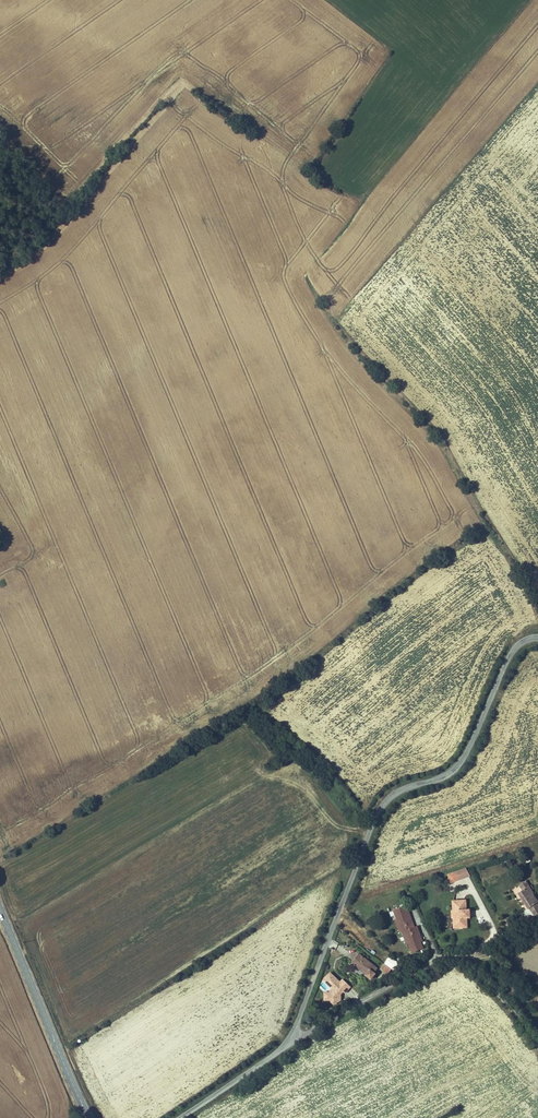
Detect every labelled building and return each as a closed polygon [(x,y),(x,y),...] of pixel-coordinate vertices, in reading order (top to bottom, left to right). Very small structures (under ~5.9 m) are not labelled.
[(525,865),(531,861),(527,855),(521,859),(525,865)] [(451,883),(469,876),(466,868),(448,874),(451,883)] [(537,907),(537,904),(537,902),(534,903),(529,895),(530,894),(526,888),(515,895),(525,910),(527,909),(529,912),(530,912),(537,907)] [(473,910),(469,910),(468,901),(455,901),(456,928),(470,928),(469,919),(473,919),(473,910)] [(530,912),(533,917),(537,913),(537,907),(530,912)] [(417,930),(414,930),(413,925),(411,926),(408,916),(406,910),(395,912),(398,921),(400,928),(401,928),(403,933),(405,933),(406,939),(404,939),(406,944),(409,955),(420,952),(419,945),(416,935),(418,934),(417,930)] [(403,933),(401,928),(400,928),(398,921),(395,922),(398,935),(401,934),(403,933)] [(386,966),(384,971),(387,972),(389,968),(393,970),(398,961),(388,956),(384,965),(386,966)] [(352,970),(354,969),(370,985),(374,981),(372,980),(377,975),(360,958),(350,968),(352,970)] [(387,974),(391,970),(384,963),(380,968),(387,974)] [(321,997),(326,1001),(327,1000),(333,1006),(351,987),(342,978),(340,981),(330,971),(322,980),(330,988),(321,997)]
